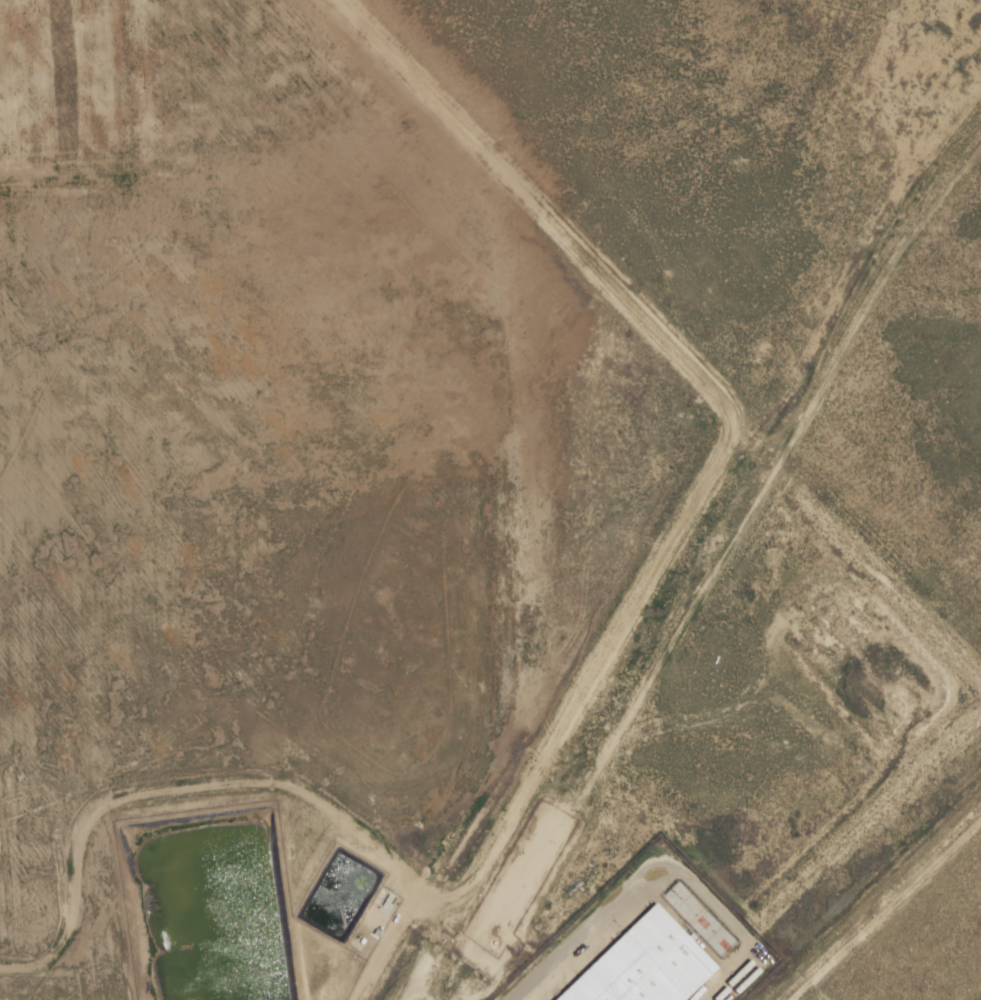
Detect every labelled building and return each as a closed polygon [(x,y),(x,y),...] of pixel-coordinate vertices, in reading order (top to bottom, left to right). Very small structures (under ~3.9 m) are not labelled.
[(719,958),(657,894),(547,999),(675,999),(719,958)]
